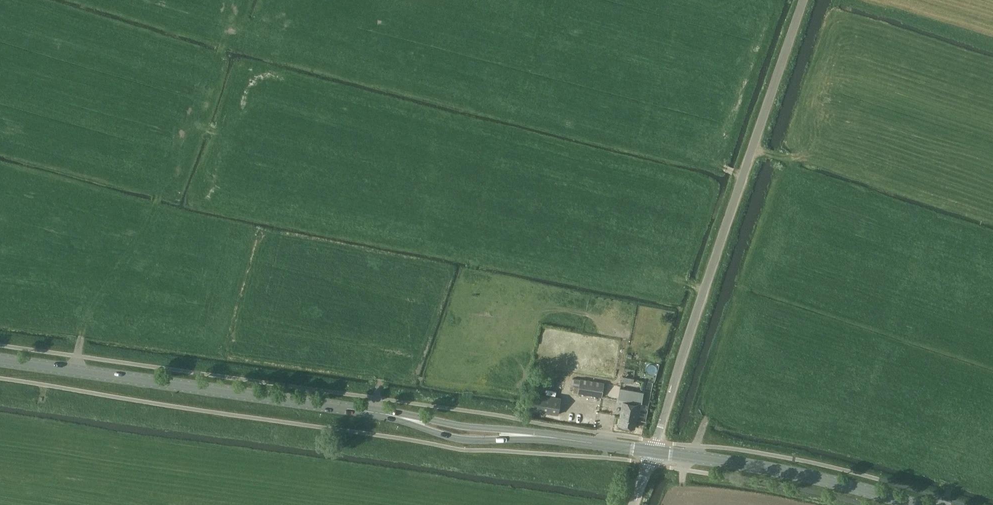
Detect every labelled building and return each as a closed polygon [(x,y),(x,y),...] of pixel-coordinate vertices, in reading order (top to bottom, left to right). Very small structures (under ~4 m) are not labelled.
[(624,372),(634,372),(633,383),(650,383),(650,375),(646,375),(646,366),(624,366),(624,372)] [(574,386),(573,392),(593,396),(596,396),(602,397),(602,394),(604,383),(602,382),(600,382),(580,379),(579,387),(574,386)] [(619,388),(617,402),(623,403),(622,409),(638,412),(639,412),(639,413),(641,405),(642,402),(643,392),(642,392),(619,388)] [(557,414),(560,397),(534,392),(532,409),(557,414)] [(620,415),(618,426),(622,426),(624,427),(632,428),(635,429),(635,427),(636,421),(637,418),(638,412),(622,409),(621,409),(620,415)]
